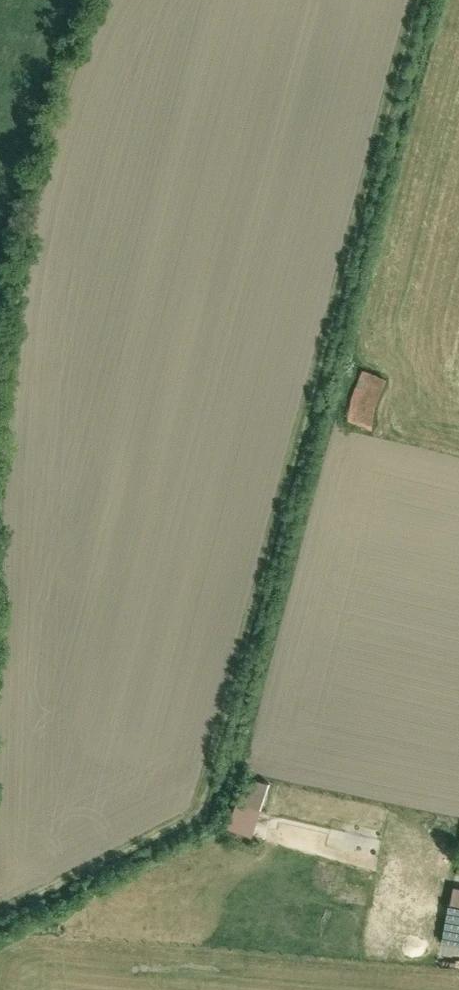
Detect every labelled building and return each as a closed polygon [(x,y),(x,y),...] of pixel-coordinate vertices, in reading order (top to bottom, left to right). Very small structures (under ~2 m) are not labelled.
[(377,427),(391,377),(363,370),(350,420),(377,427)] [(266,809),(274,783),(248,775),(240,801),(266,809)] [(257,839),(266,809),(240,801),(230,830),(257,839)] [(458,887),(447,942),(458,944),(458,887)]
